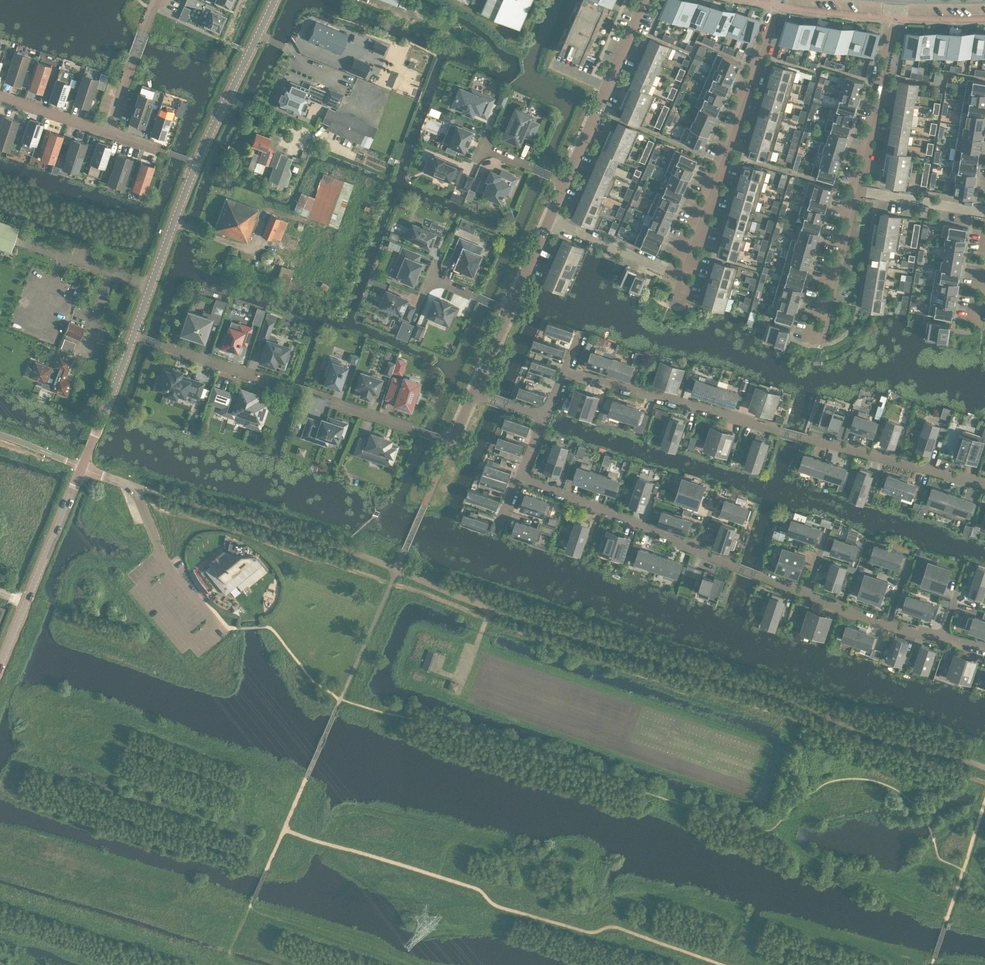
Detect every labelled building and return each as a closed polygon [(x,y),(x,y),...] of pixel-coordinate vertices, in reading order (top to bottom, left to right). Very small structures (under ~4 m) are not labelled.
[(204,8),(201,16),(207,20),(205,24),(219,30),(225,16),(214,11),(215,7),(200,0),(186,0),(185,4),(204,8)] [(410,1),(408,0),(401,0),(399,5),(407,9),(410,1)] [(520,26),(531,0),(488,0),(483,10),(520,26)] [(560,49),(581,58),(592,32),(595,33),(595,32),(597,27),(598,27),(598,26),(595,25),(603,6),(607,8),(610,1),(613,3),(614,0),(581,0),(560,49)] [(683,0),(668,0),(662,13),(677,20),(678,18),(685,1),(683,0)] [(685,1),(678,18),(690,23),(691,21),(690,21),(698,4),(697,4),(688,0),(685,0),(685,1)] [(698,2),(697,4),(698,4),(690,21),(691,21),(702,26),(703,24),(710,7),(698,2)] [(184,5),(178,18),(186,21),(189,14),(188,13),(191,8),(184,5)] [(711,5),(710,7),(703,24),(715,29),(716,27),(715,27),(722,10),(711,5)] [(723,8),(722,10),(715,27),(716,27),(727,32),(728,30),(735,13),(723,8)] [(735,11),(735,13),(728,30),(739,35),(740,33),(747,16),(735,11)] [(748,14),(747,16),(740,33),(751,37),(759,19),(748,14)] [(788,20),(782,39),(797,44),(798,42),(803,24),(788,20)] [(317,22),(309,40),(335,51),(343,32),(317,22)] [(810,46),(811,43),(810,43),(816,26),(815,26),(803,22),(803,24),(798,42),(810,46)] [(823,47),(823,45),(828,27),(816,24),(815,26),(816,26),(810,43),(811,43),(823,47)] [(836,48),(836,46),(841,29),(829,25),(828,27),(823,45),(836,48)] [(848,50),(849,48),(848,48),(854,30),(853,30),(841,27),(841,29),(836,46),(848,50)] [(861,51),(862,49),(861,49),(866,32),(854,28),(853,30),(854,30),(848,48),(849,48),(861,51)] [(440,29),(438,35),(443,38),(444,35),(447,36),(448,32),(440,29)] [(873,53),(878,33),(867,30),(866,32),(861,49),(862,49),(873,53)] [(908,32),(904,52),(920,55),(921,53),(920,53),(923,35),(908,32)] [(923,32),(923,35),(920,53),(921,53),(933,55),(934,53),(933,53),(936,35),(923,32)] [(936,32),(936,35),(933,53),(934,53),(946,55),(946,53),(946,52),(949,35),(949,34),(936,32)] [(949,32),(949,34),(949,35),(946,52),(946,53),(959,55),(959,52),(962,34),(961,34),(949,32)] [(962,32),(961,34),(962,34),(959,52),(972,54),(972,52),(975,34),(974,34),(962,32)] [(974,34),(975,34),(972,52),(984,54),(984,52),(984,48),(984,34),(975,32),(974,34)] [(673,48),(652,38),(648,48),(664,55),(664,56),(668,58),(673,48)] [(376,42),(373,48),(384,53),(386,46),(376,42)] [(664,55),(648,48),(643,58),(660,65),(664,56),(664,55)] [(744,53),(738,50),(736,56),(742,59),(744,53)] [(16,51),(15,51),(6,80),(19,84),(28,57),(16,53),(16,51)] [(740,62),(718,53),(712,65),(734,75),(740,62)] [(39,58),(38,58),(28,90),(29,88),(42,92),(46,80),(47,81),(49,76),(48,76),(51,65),(38,61),(39,58)] [(660,65),(643,58),(639,67),(656,74),(660,65)] [(354,59),(350,70),(365,76),(369,65),(354,59)] [(734,75),(712,65),(708,74),(730,84),(734,75)] [(797,71),(775,65),(772,75),(794,81),(797,71)] [(656,74),(639,67),(635,76),(652,83),(656,74)] [(59,94),(65,96),(73,73),(60,68),(49,101),(56,103),(59,94)] [(943,72),(935,71),(934,81),(941,82),(943,72)] [(108,76),(101,73),(99,80),(106,82),(108,76)] [(96,80),(84,76),(85,74),(84,74),(74,103),(87,107),(96,80)] [(730,84),(708,74),(704,85),(726,94),(730,84)] [(769,84),(791,91),(794,81),(772,75),(769,84)] [(631,86),(635,87),(648,93),(648,92),(652,83),(635,76),(631,86)] [(864,81),(846,76),(843,89),(860,94),(864,81)] [(973,80),(971,91),(984,93),(984,81),(973,80)] [(284,86),(282,92),(281,92),(280,93),(281,94),(280,97),(279,97),(278,98),(279,99),(277,105),(286,109),(285,109),(286,110),(287,109),(290,111),(291,112),(292,111),(301,115),(303,108),(304,109),(305,108),(304,107),(305,104),(306,104),(307,103),(306,102),(307,98),(310,99),(312,93),(308,91),(309,89),(290,81),(288,88),(284,86)] [(918,84),(900,81),(898,91),(916,94),(918,84)] [(783,100),(788,101),(791,91),(769,84),(766,94),(783,99),(783,100)] [(726,94),(704,85),(699,94),(721,104),(726,94)] [(622,116),(643,125),(655,96),(648,92),(648,93),(635,87),(622,116)] [(343,94),(328,88),(323,102),(338,108),(343,94)] [(486,116),(493,99),(472,90),(472,92),(461,88),(460,90),(459,94),(458,93),(456,99),(454,105),(464,109),(464,111),(470,113),(473,108),(479,111),(478,113),(486,116)] [(77,91),(71,89),(69,97),(74,99),(77,91)] [(860,94),(843,89),(840,98),(857,103),(860,94)] [(916,94),(898,91),(897,101),(914,104),(916,94)] [(971,91),(970,101),(984,104),(984,93),(971,91)] [(152,99),(140,95),(140,93),(140,92),(130,121),(143,126),(152,99)] [(498,104),(504,106),(508,95),(502,93),(498,104)] [(695,105),(700,107),(717,114),(721,104),(699,94),(695,105)] [(766,94),(763,104),(785,111),(788,101),(783,100),(783,99),(766,94)] [(857,103),(840,98),(836,109),(854,114),(857,103)] [(962,111),(968,112),(984,115),(984,104),(970,101),(964,100),(962,111)] [(914,104),(897,101),(895,111),(913,114),(914,104)] [(160,127),(166,129),(174,106),(162,102),(151,135),(157,137),(160,127)] [(782,120),(785,111),(763,104),(760,114),(782,120)] [(178,105),(175,115),(181,117),(185,107),(178,105)] [(717,114),(700,107),(695,119),(712,126),(717,114)] [(328,108),(322,121),(330,125),(328,129),(369,147),(378,127),(369,123),(368,123),(336,109),(335,111),(328,108)] [(434,118),(438,111),(431,108),(428,116),(434,118)] [(538,123),(529,119),(531,115),(517,109),(506,136),(508,137),(507,139),(516,143),(517,141),(519,142),(522,135),(525,136),(526,135),(532,138),(538,123)] [(854,114),(836,109),(834,119),(851,124),(854,114)] [(442,111),(440,118),(453,123),(455,117),(442,111)] [(913,114),(895,111),(893,121),(911,124),(913,114)] [(962,111),(960,124),(983,128),(984,118),(984,115),(968,112),(962,111)] [(757,124),(779,130),(782,120),(760,114),(757,124)] [(18,120),(4,116),(0,129),(0,144),(8,147),(7,149),(8,149),(18,120)] [(824,129),(830,130),(848,135),(851,124),(834,119),(828,117),(824,129)] [(712,126),(695,119),(691,128),(708,136),(712,126)] [(42,122),(36,120),(33,129),(27,127),(19,150),(31,154),(42,122)] [(911,124),(893,121),(892,131),(909,134),(911,124)] [(620,157),(627,160),(640,131),(620,122),(607,150),(607,151),(620,156),(620,157)] [(451,123),(443,141),(464,150),(467,144),(469,145),(471,138),(469,138),(472,131),(451,123)] [(754,133),(776,140),(779,130),(757,124),(754,133)] [(983,128),(960,124),(958,135),(982,138),(983,128)] [(680,139),(702,148),(708,136),(691,128),(686,126),(680,139)] [(830,130),(827,142),(827,143),(844,148),(848,135),(830,130)] [(63,135),(64,132),(63,135),(49,131),(45,142),(43,147),(44,147),(40,157),(54,162),(53,165),(54,164),(61,141),(63,135)] [(909,134),(892,131),(890,141),(908,144),(909,134)] [(252,145),(260,148),(258,154),(253,152),(247,167),(258,171),(261,162),(268,165),(272,153),(277,140),(256,133),(252,145)] [(751,143),(773,150),(776,140),(754,133),(751,143)] [(63,135),(61,141),(69,143),(71,137),(63,135)] [(958,135),(956,148),(979,151),(982,138),(958,135)] [(73,138),(64,166),(76,170),(75,172),(76,172),(86,143),(73,138)] [(827,142),(821,140),(818,151),(824,153),(824,152),(841,158),(844,148),(827,143),(827,142)] [(888,152),(892,153),(892,152),(906,154),(908,144),(890,141),(888,152)] [(104,142),(101,152),(95,150),(87,173),(100,177),(104,165),(106,159),(111,145),(104,142)] [(748,153),(770,160),(773,150),(751,143),(748,153)] [(448,146),(446,150),(455,154),(457,150),(448,146)] [(956,148),(954,159),(978,163),(979,151),(956,148)] [(607,150),(604,149),(599,158),(616,166),(620,157),(620,156),(607,151),(607,150)] [(698,158),(676,149),(671,160),(693,169),(698,158)] [(286,155),(286,154),(276,150),(270,165),(274,167),(270,178),(275,180),(276,178),(287,182),(290,173),(288,165),(292,157),(286,155)] [(841,158),(824,152),(824,153),(820,165),(837,170),(841,158)] [(887,183),(909,187),(914,155),(906,154),(892,152),(892,153),(887,183)] [(122,187),(131,158),(118,154),(109,181),(122,185),(121,187),(122,187)] [(433,158),(431,163),(429,162),(425,171),(435,176),(435,173),(450,179),(455,167),(443,162),(445,159),(436,156),(435,158),(433,158)] [(595,168),(612,175),(616,166),(599,158),(595,168)] [(106,159),(104,165),(111,167),(113,161),(106,159)] [(954,159),(952,170),(958,171),(976,174),(978,163),(954,159)] [(667,169),(672,172),(672,171),(689,178),(693,169),(671,160),(667,169)] [(144,195),(155,163),(154,165),(140,161),(136,173),(136,172),(134,177),(135,177),(131,188),(145,192),(144,195)] [(655,164),(649,161),(646,168),(652,171),(655,164)] [(814,163),(811,175),(817,176),(834,182),(837,170),(820,165),(814,163)] [(53,165),(51,172),(57,174),(60,167),(54,164),(53,165)] [(767,171),(745,164),(742,174),(764,181),(767,171)] [(617,177),(612,175),(595,168),(591,177),(612,186),(617,177)] [(667,169),(665,174),(670,177),(667,183),(684,191),(689,178),(672,171),(672,172),(667,169)] [(500,175),(492,171),(489,177),(484,175),(478,189),(485,192),(485,194),(502,201),(504,197),(505,195),(507,196),(508,193),(509,194),(513,185),(510,184),(513,177),(501,172),(500,175)] [(976,174),(958,171),(956,181),(974,184),(976,174)] [(353,183),(325,173),(309,217),(338,226),(353,183)] [(739,184),(761,191),(764,181),(742,174),(739,184)] [(473,178),(466,175),(461,187),(468,190),(473,178)] [(604,194),(608,196),(612,186),(591,177),(587,186),(604,194)] [(832,187),(809,180),(805,194),(811,196),(811,195),(828,200),(832,187)] [(950,180),(948,194),(972,198),(974,184),(956,181),(950,180)] [(684,191),(667,183),(663,193),(663,194),(679,201),(684,191)] [(736,194),(758,200),(761,191),(739,184),(736,194)] [(600,203),(604,194),(587,186),(583,196),(600,203)] [(663,193),(657,191),(653,201),(675,210),(679,201),(663,194),(663,193)] [(302,192),(294,210),(307,215),(314,197),(302,192)] [(454,192),(450,200),(460,204),(464,196),(454,192)] [(751,209),(755,211),(758,200),(736,194),(733,204),(751,209)] [(805,194),(802,204),(808,206),(825,211),(828,200),(811,195),(811,196),(805,194)] [(600,203),(583,196),(579,205),(600,214),(604,205),(600,203)] [(254,217),(258,208),(226,197),(214,230),(247,242),(256,218),(254,217)] [(675,210),(653,201),(648,213),(670,222),(675,210)] [(748,219),(748,218),(751,209),(733,204),(731,213),(748,219)] [(802,204),(799,214),(805,216),(822,221),(825,211),(808,206),(802,204)] [(603,216),(600,214),(579,205),(574,217),(598,228),(603,216)] [(670,222),(648,213),(644,222),(666,232),(670,222)] [(745,229),(750,230),(753,220),(748,218),(748,219),(731,213),(728,223),(745,228),(745,229)] [(882,213),(877,244),(891,247),(899,248),(904,217),(882,213)] [(280,240),(288,222),(271,214),(262,236),(272,240),(274,240),(275,238),(280,240)] [(822,221),(805,216),(802,227),(819,232),(822,221)] [(462,219),(459,227),(464,229),(468,221),(462,219)] [(616,229),(619,223),(614,220),(611,227),(616,229)] [(0,221),(0,247),(10,250),(18,227),(0,221)] [(666,232),(644,222),(639,233),(661,242),(666,232)] [(422,244),(430,247),(432,244),(440,247),(445,234),(429,227),(423,225),(422,227),(413,223),(411,229),(409,228),(407,234),(408,235),(408,237),(422,243),(422,244)] [(742,238),(745,229),(745,228),(728,223),(725,233),(742,238)] [(967,227),(943,223),(941,235),(947,236),(965,239),(967,227)] [(819,232),(802,227),(798,239),(815,245),(819,232)] [(634,243),(656,253),(661,242),(639,233),(634,243)] [(739,248),(744,250),(747,239),(742,238),(725,233),(722,243),(739,248)] [(965,239),(947,236),(946,246),(963,249),(965,239)] [(798,239),(792,237),(789,248),(812,254),(815,245),(798,239)] [(472,251),(475,244),(461,239),(455,252),(461,255),(456,267),(464,270),(464,272),(470,274),(471,273),(473,274),(476,268),(478,269),(481,261),(479,261),(481,255),(472,251)] [(583,247),(564,239),(558,254),(577,262),(583,247)] [(393,241),(391,246),(399,249),(401,244),(393,241)] [(736,258),(739,248),(722,243),(719,253),(736,258)] [(877,244),(873,243),(871,254),(889,257),(891,247),(877,244)] [(963,249),(946,246),(943,259),(961,262),(963,249)] [(403,248),(397,263),(398,263),(394,274),(398,276),(398,277),(405,280),(405,281),(411,284),(412,283),(414,284),(422,263),(415,260),(417,254),(403,248)] [(812,254),(789,248),(785,260),(808,267),(812,254)] [(577,262),(558,254),(552,268),(570,276),(577,262)] [(870,264),(888,267),(889,257),(871,254),(870,264)] [(961,262),(943,259),(942,269),(960,272),(961,262)] [(782,271),(788,273),(805,278),(808,267),(785,260),(782,271)] [(738,268),(716,261),(713,271),(735,278),(738,268)] [(285,293),(293,270),(281,267),(276,280),(230,264),(226,274),(271,291),(274,290),(285,293)] [(868,274),(886,277),(888,267),(870,264),(868,274)] [(626,266),(618,282),(630,287),(637,271),(626,266)] [(545,283),(564,291),(570,276),(552,268),(545,283)] [(942,269),(936,268),(934,279),(958,283),(960,272),(942,269)] [(640,292),(647,275),(637,271),(630,287),(640,292)] [(710,281),(732,288),(735,278),(713,271),(710,281)] [(782,271),(779,282),(785,284),(802,289),(805,278),(788,273),(782,271)] [(866,284),(884,287),(884,286),(886,277),(868,274),(866,284)] [(934,279),(932,289),(938,290),(956,293),(958,283),(934,279)] [(381,281),(379,286),(385,289),(388,283),(381,281)] [(727,297),(729,298),(732,288),(710,281),(708,291),(727,297)] [(779,282),(775,294),(781,296),(798,301),(802,289),(785,284),(779,282)] [(885,298),(887,298),(889,287),(884,286),(884,287),(866,284),(865,294),(885,297),(885,298)] [(70,288),(62,286),(59,295),(67,297),(70,288)] [(932,289),(930,302),(954,306),(956,293),(938,290),(932,289)] [(384,298),(382,297),(380,303),(382,304),(381,305),(402,313),(402,312),(404,313),(402,316),(410,319),(415,306),(408,303),(408,304),(406,303),(407,299),(400,296),(401,295),(394,293),(387,291),(384,298)] [(723,309),(727,297),(708,291),(704,303),(723,309)] [(772,305),(778,307),(778,306),(795,311),(798,301),(781,296),(775,294),(772,305)] [(883,310),(885,298),(885,297),(865,294),(863,307),(883,310)] [(188,311),(180,334),(203,341),(210,320),(220,323),(227,302),(216,298),(210,313),(203,311),(202,316),(188,311)] [(449,323),(453,314),(456,315),(459,307),(450,304),(451,303),(442,299),(441,302),(435,300),(429,315),(449,323)] [(928,314),(952,318),(954,306),(930,302),(928,314)] [(775,317),(792,323),(795,311),(778,306),(778,307),(775,317)] [(254,315),(252,322),(259,325),(262,318),(254,315)] [(265,317),(258,338),(267,341),(265,347),(264,347),(262,353),(263,353),(260,361),(274,365),(274,364),(280,366),(282,360),(286,361),(289,354),(286,353),(288,347),(274,342),(276,336),(270,334),(275,321),(265,317)] [(928,320),(925,338),(937,340),(940,322),(928,320)] [(80,339),(84,328),(69,321),(64,333),(80,339)] [(223,337),(220,347),(228,350),(229,348),(237,350),(239,344),(239,345),(240,342),(241,337),(247,339),(251,327),(231,321),(225,338),(223,337)] [(570,339),(574,329),(548,321),(545,331),(551,333),(550,337),(557,339),(558,335),(570,339)] [(768,322),(763,339),(775,343),(780,325),(768,322)] [(948,342),(951,324),(940,322),(937,340),(948,342)] [(420,339),(425,327),(418,324),(413,336),(420,339)] [(785,346),(790,328),(780,325),(775,343),(785,346)] [(531,347),(543,351),(542,355),(549,358),(551,354),(562,358),(566,348),(534,337),(531,347)] [(605,351),(596,347),(594,352),(593,352),(588,365),(608,371),(613,358),(604,355),(605,351)] [(585,348),(581,359),(587,361),(591,350),(585,348)] [(36,362),(30,376),(43,381),(41,385),(66,394),(71,380),(65,378),(72,357),(58,352),(53,366),(50,367),(36,362)] [(356,363),(359,357),(351,354),(349,361),(356,363)] [(341,387),(348,367),(340,364),(341,360),(331,357),(326,370),(330,371),(326,383),(341,387)] [(554,376),(558,366),(532,358),(529,368),(535,370),(534,373),(541,376),(542,372),(554,376)] [(628,378),(633,365),(613,358),(608,371),(628,378)] [(395,371),(402,373),(405,362),(399,360),(395,371)] [(395,363),(389,361),(384,374),(390,376),(395,363)] [(683,368),(662,361),(655,381),(665,385),(664,386),(676,390),(683,368)] [(165,370),(162,379),(160,378),(156,389),(166,392),(165,393),(166,393),(167,390),(184,395),(185,393),(199,398),(203,385),(189,380),(190,378),(180,375),(181,373),(172,370),(172,372),(165,370)] [(363,373),(360,380),(356,392),(363,394),(363,395),(370,397),(372,390),(377,392),(382,379),(363,373)] [(713,399),(717,386),(719,381),(707,377),(705,382),(693,378),(690,387),(694,389),(693,392),(713,399)] [(404,382),(394,378),(388,395),(398,398),(396,404),(400,405),(399,407),(407,410),(407,408),(411,409),(414,400),(418,401),(421,393),(417,391),(420,383),(406,378),(404,382)] [(741,389),(746,390),(749,382),(744,380),(741,389)] [(750,381),(748,387),(756,390),(758,384),(750,381)] [(535,385),(527,383),(526,387),(515,383),(512,393),(542,403),(545,393),(533,389),(535,385)] [(733,405),(737,392),(717,386),(713,399),(733,405)] [(772,414),(778,394),(757,387),(750,409),(761,413),(762,411),(772,414)] [(237,397),(213,389),(209,402),(215,404),(216,403),(225,407),(223,412),(232,415),(233,411),(249,416),(246,423),(259,427),(267,402),(256,398),(257,394),(251,392),(252,390),(247,388),(246,390),(240,388),(237,397)] [(570,409),(591,416),(598,395),(587,391),(586,393),(577,390),(570,409)] [(858,396),(853,402),(858,406),(863,400),(858,396)] [(831,429),(831,431),(838,433),(845,411),(825,404),(827,399),(826,398),(817,424),(831,429)] [(614,400),(610,413),(622,417),(621,419),(628,421),(629,419),(635,421),(633,429),(644,432),(650,414),(645,413),(646,411),(633,406),(634,404),(627,402),(626,404),(614,400)] [(596,402),(594,408),(600,410),(602,404),(596,402)] [(878,405),(875,417),(880,418),(881,414),(882,413),(884,407),(878,405)] [(876,421),(867,418),(869,414),(859,410),(858,415),(856,415),(852,428),(872,434),(876,421)] [(531,424),(501,414),(497,424),(508,428),(507,431),(514,434),(516,430),(527,434),(531,424)] [(673,414),(669,426),(667,425),(664,432),(667,433),(663,444),(675,448),(679,437),(681,438),(684,431),(681,430),(685,418),(673,414)] [(293,415),(290,425),(300,428),(303,419),(293,415)] [(336,441),(338,434),(342,435),(346,423),(334,420),(333,423),(322,420),(320,425),(308,421),(303,436),(322,442),(324,437),(336,441)] [(894,445),(901,424),(888,420),(885,428),(881,441),(894,445)] [(196,432),(199,424),(192,422),(189,430),(196,432)] [(920,440),(916,452),(928,456),(932,444),(934,445),(937,438),(935,437),(938,426),(926,422),(922,433),(920,432),(917,439),(920,440)] [(939,436),(944,437),(947,428),(942,426),(939,436)] [(955,454),(964,457),(964,459),(975,463),(979,451),(983,453),(984,446),(984,426),(982,436),(963,429),(955,454)] [(721,430),(712,427),(705,447),(726,454),(733,432),(722,428),(721,430)] [(371,434),(368,441),(360,439),(355,453),(390,465),(397,446),(389,443),(390,441),(385,439),(385,438),(385,437),(384,436),(383,436),(382,436),(381,436),(380,437),(371,434)] [(765,450),(769,438),(756,434),(752,446),(750,445),(748,452),(750,453),(746,465),(759,469),(762,457),(765,458),(767,451),(765,450)] [(499,435),(496,445),(501,446),(500,450),(499,454),(507,456),(508,453),(509,449),(521,453),(524,443),(499,435)] [(567,448),(555,443),(551,455),(549,454),(546,461),(549,462),(545,474),(557,478),(561,466),(563,467),(566,460),(564,459),(567,448)] [(586,448),(580,445),(577,454),(583,456),(586,448)] [(568,452),(566,459),(572,461),(574,454),(568,452)] [(612,456),(605,454),(602,463),(609,465),(612,456)] [(805,454),(801,467),(821,474),(825,461),(805,454)] [(508,480),(512,470),(500,466),(501,463),(500,462),(493,460),(492,464),(486,462),(483,472),(508,480)] [(845,470),(845,468),(825,461),(821,474),(840,481),(841,481),(845,470)] [(590,470),(592,465),(582,462),(580,467),(579,466),(574,479),(594,486),(599,473),(590,470)] [(854,486),(850,497),(863,502),(867,490),(869,491),(871,484),(869,483),(873,471),(860,467),(856,479),(854,478),(852,485),(854,486)] [(840,481),(837,489),(843,490),(849,471),(845,470),(841,481),(840,481)] [(614,493),(619,480),(617,479),(619,474),(609,471),(607,476),(599,473),(594,486),(614,493)] [(480,481),(486,483),(484,487),(492,489),(493,485),(505,489),(508,480),(483,472),(480,481)] [(900,478),(889,475),(884,487),(896,491),(895,493),(902,496),(903,493),(916,498),(920,485),(907,481),(908,479),(901,476),(900,478)] [(642,512),(646,500),(648,501),(650,494),(648,493),(652,481),(640,477),(636,489),(633,488),(631,495),(633,496),(630,507),(642,512)] [(703,485),(683,478),(676,499),(698,507),(702,495),(700,494),(703,485)] [(485,504),(497,508),(500,498),(488,494),(483,493),(469,488),(466,498),(478,502),(476,506),(484,508),(485,504)] [(938,510),(940,505),(949,508),(953,495),(933,488),(928,501),(930,502),(929,506),(938,510)] [(547,501),(526,494),(522,507),(542,514),(543,512),(548,514),(551,504),(546,502),(547,501)] [(953,495),(949,508),(957,511),(956,516),(965,519),(967,514),(969,514),(969,512),(973,514),(976,504),(972,503),(973,501),(953,495)] [(720,500),(717,507),(723,509),(722,513),(742,519),(743,517),(747,519),(751,509),(746,507),(746,506),(726,500),(725,502),(720,500)] [(489,520),(478,517),(479,513),(471,510),(470,514),(464,512),(461,522),(486,530),(489,520)] [(694,521),(682,517),(683,515),(676,512),(675,514),(663,511),(659,523),(671,527),(670,529),(677,532),(678,529),(689,533),(694,521)] [(586,533),(590,521),(578,517),(574,529),(572,528),(569,535),(571,536),(568,547),(580,551),(584,540),(586,541),(589,534),(586,533)] [(832,521),(824,519),(822,525),(830,528),(832,521)] [(805,521),(804,524),(793,520),(788,532),(800,536),(799,538),(806,541),(807,538),(820,543),(824,530),(811,526),(812,524),(805,521)] [(517,521),(513,534),(533,540),(534,538),(539,540),(542,531),(553,534),(555,527),(539,522),(538,527),(517,521)] [(722,524),(715,544),(728,549),(729,547),(734,549),(737,539),(732,537),(735,528),(722,524)] [(966,524),(962,534),(968,536),(971,525),(966,524)] [(786,533),(774,529),(772,537),(783,540),(786,533)] [(608,530),(601,550),(622,557),(625,550),(627,542),(629,535),(618,532),(618,534),(608,530)] [(829,536),(825,547),(832,549),(831,551),(852,558),(853,556),(857,558),(861,548),(856,547),(856,545),(854,545),(856,540),(847,537),(845,542),(836,538),(829,536)] [(627,542),(625,550),(631,552),(632,548),(633,544),(627,542)] [(212,564),(206,569),(225,593),(261,564),(256,557),(244,555),(246,545),(230,543),(228,552),(222,551),(210,561),(212,564)] [(888,547),(887,549),(875,545),(871,558),(883,562),(882,564),(889,566),(890,564),(902,568),(907,556),(894,552),(895,549),(888,547)] [(784,548),(777,569),(797,576),(800,566),(802,567),(805,555),(784,548)] [(640,549),(636,562),(656,568),(660,555),(640,549)] [(674,575),(676,575),(680,562),(660,555),(656,568),(665,571),(663,576),(673,579),(674,575)] [(949,569),(929,562),(922,583),(944,590),(948,579),(946,578),(949,569)] [(838,588),(845,567),(832,563),(826,583),(838,588)] [(688,565),(685,573),(692,575),(695,568),(688,565)] [(978,567),(974,578),(972,577),(970,585),(972,585),(968,598),(980,602),(984,589),(984,590),(984,569),(978,567)] [(715,603),(716,604),(725,578),(711,573),(712,572),(705,569),(697,591),(717,598),(715,603)] [(201,583),(197,577),(193,570),(191,571),(189,572),(193,579),(197,586),(203,592),(206,589),(201,583)] [(888,581),(866,574),(859,595),(879,602),(882,592),(884,593),(888,581)] [(775,627),(778,616),(781,616),(783,609),(781,609),(785,597),(772,593),(768,604),(766,604),(764,611),(766,612),(762,623),(775,627)] [(902,594),(898,605),(904,607),(907,596),(902,594)] [(903,608),(915,612),(914,614),(921,616),(922,614),(935,618),(939,606),(926,602),(927,599),(920,597),(919,599),(908,595),(907,596),(904,607),(903,608)] [(802,630),(804,631),(803,635),(811,637),(812,633),(823,637),(830,615),(819,611),(818,613),(809,610),(802,630)] [(966,626),(971,628),(970,629),(984,634),(984,620),(974,617),(974,618),(969,617),(966,626)] [(854,642),(854,645),(861,647),(861,645),(874,649),(878,636),(866,632),(866,630),(859,628),(859,630),(847,626),(843,638),(854,642)] [(901,662),(908,641),(895,637),(888,658),(901,662)] [(915,666),(928,671),(934,650),(921,646),(915,666)] [(875,649),(873,657),(879,659),(881,651),(875,649)] [(949,674),(970,681),(977,659),(965,655),(965,657),(955,654),(949,674)] [(981,665),(975,663),(972,672),(978,674),(981,665)]
